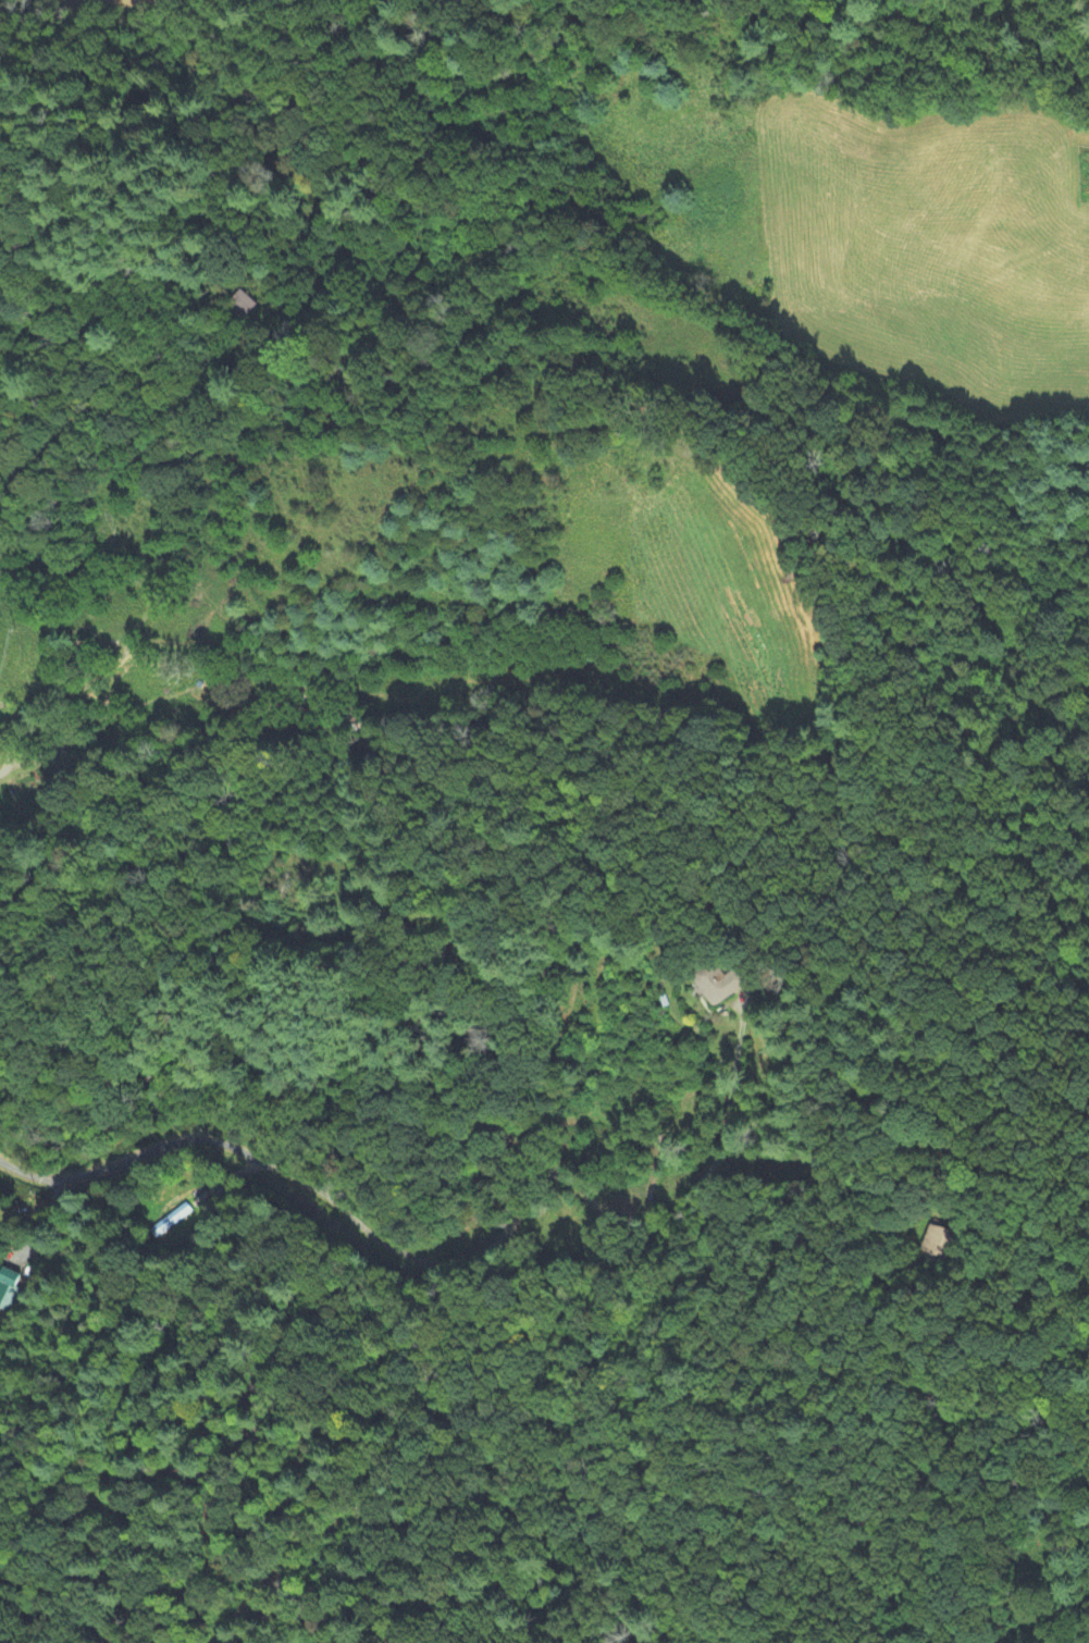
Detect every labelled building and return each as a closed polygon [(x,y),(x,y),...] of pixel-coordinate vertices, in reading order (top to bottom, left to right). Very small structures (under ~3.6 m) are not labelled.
[(257,305),(242,291),(227,308),(242,321),(257,305)] [(711,1006),(749,989),(740,970),(726,976),(721,966),(692,978),(701,998),(706,996),(711,1006)] [(149,1228),(154,1238),(194,1214),(188,1205),(149,1228)] [(958,1233),(932,1225),(924,1250),(949,1258),(958,1233)] [(24,1275),(2,1268),(0,1274),(0,1309),(12,1312),(24,1275)]
